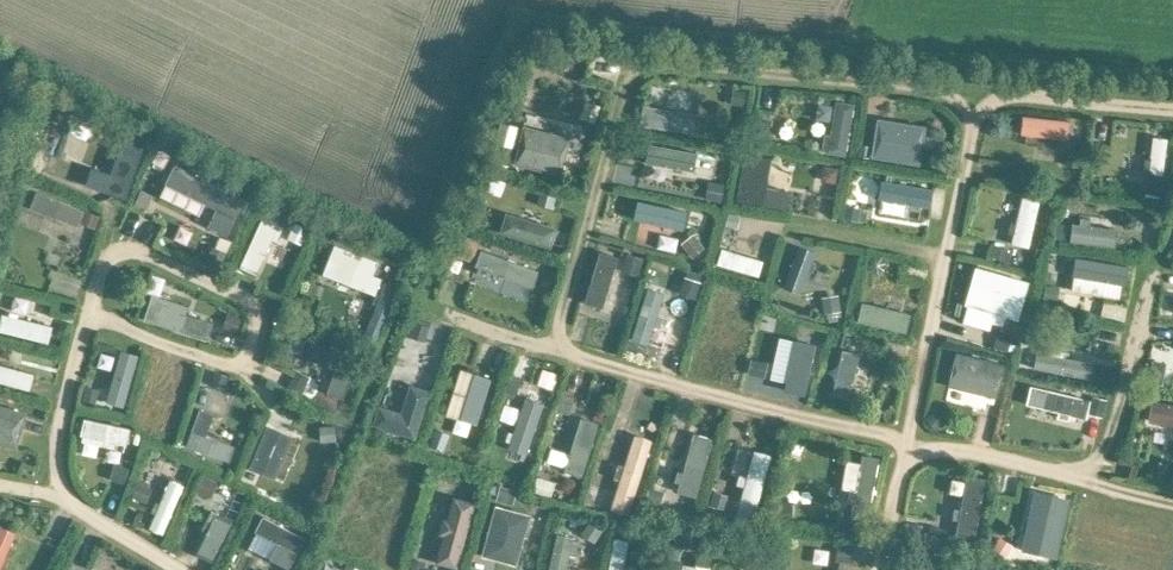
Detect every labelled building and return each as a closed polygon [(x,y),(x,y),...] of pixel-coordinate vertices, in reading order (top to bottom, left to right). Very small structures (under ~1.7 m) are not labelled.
[(1038,107),(1037,127),(1088,129),(1089,110),(1038,107)] [(935,155),(942,116),(895,108),(888,146),(935,155)] [(541,114),(529,151),(575,165),(586,128),(541,114)] [(1168,126),(1164,164),(1172,165),(1172,127),(1168,126)] [(72,137),(64,161),(112,177),(117,163),(91,154),(94,144),(72,137)] [(680,140),(678,158),(728,164),(730,146),(680,140)] [(1172,187),(1172,173),(1162,172),(1161,186),(1172,187)] [(53,182),(41,211),(92,231),(104,202),(53,182)] [(874,187),(869,205),(924,219),(928,201),(874,187)] [(1035,188),(1026,235),(1047,238),(1056,192),(1035,188)] [(655,208),(700,215),(702,200),(658,194),(655,208)] [(279,208),(256,256),(272,264),(279,249),(295,257),(311,224),(279,208)] [(1088,217),(1088,231),(1132,233),(1132,219),(1088,217)] [(692,241),(693,224),(676,224),(676,240),(692,241)] [(399,265),(366,258),(370,241),(347,236),(339,270),(395,283),(399,265)] [(812,236),(800,272),(820,279),(831,242),(812,236)] [(737,241),(734,257),(777,264),(780,248),(737,241)] [(617,242),(601,288),(620,295),(636,248),(617,242)] [(1029,310),(1041,272),(993,257),(981,295),(1029,310)] [(840,279),(843,261),(825,259),(822,276),(840,279)] [(474,286),(511,299),(516,283),(479,271),(474,286)] [(662,275),(648,327),(662,330),(676,279),(662,275)] [(382,307),(388,292),(373,287),(367,302),(382,307)] [(878,313),(919,314),(920,297),(878,296),(878,313)] [(65,336),(70,317),(33,307),(33,305),(19,301),(13,322),(65,336)] [(419,367),(436,337),(420,329),(404,358),(419,367)] [(321,344),(358,362),(365,347),(328,330),(321,344)] [(859,338),(852,383),(869,386),(877,341),(859,338)] [(1107,352),(1054,339),(1051,354),(1103,367),(1107,352)] [(137,340),(127,391),(142,394),(152,343),(137,340)] [(131,361),(136,347),(122,342),(117,356),(131,361)] [(60,364),(65,349),(47,343),(42,358),(60,364)] [(1009,401),(1019,354),(972,344),(962,391),(1009,401)] [(8,352),(4,368),(47,380),(51,365),(8,352)] [(471,426),(492,431),(503,384),(482,379),(471,426)] [(1046,380),(1043,402),(1105,409),(1107,387),(1046,380)] [(540,388),(541,416),(559,416),(558,387),(540,388)] [(600,466),(617,413),(596,406),(579,459),(600,466)] [(140,445),(146,417),(100,407),(93,437),(117,442),(118,440),(140,445)] [(311,427),(286,415),(266,455),(291,468),(311,427)] [(336,416),(336,432),(351,431),(351,415),(336,416)] [(246,452),(252,435),(208,421),(203,438),(246,452)] [(712,422),(690,481),(709,488),(731,429),(712,422)] [(626,499),(645,505),(669,429),(650,424),(626,499)] [(753,440),(752,458),(766,459),(767,441),(753,440)] [(756,510),(774,513),(784,444),(766,441),(756,510)] [(863,450),(858,480),(874,482),(879,453),(863,450)] [(181,524),(197,473),(182,468),(167,520),(181,524)] [(969,468),(965,483),(980,487),(983,471),(969,468)] [(621,501),(625,476),(605,473),(601,498),(621,501)] [(249,508),(258,481),(243,476),(233,502),(249,508)] [(1074,550),(1089,489),(1051,479),(1035,540),(1074,550)] [(692,485),(689,500),(705,502),(707,488),(692,485)] [(513,496),(500,546),(533,555),(541,526),(549,528),(554,507),(513,496)] [(474,556),(478,501),(460,500),(456,555),(474,556)] [(224,505),(217,545),(237,549),(244,508),(224,505)] [(280,546),(280,545),(306,557),(320,526),(278,508),(264,539),(280,546)] [(11,569),(12,569),(33,520),(16,513),(0,551),(0,566),(11,569)] [(593,528),(576,523),(562,569),(581,569),(593,528)] [(646,530),(631,527),(623,569),(639,569),(646,530)] [(829,553),(845,555),(847,542),(831,539),(829,553)] [(696,569),(725,569),(725,556),(697,555),(696,569)] [(336,569),(351,569),(354,561),(340,557),(336,569)]
